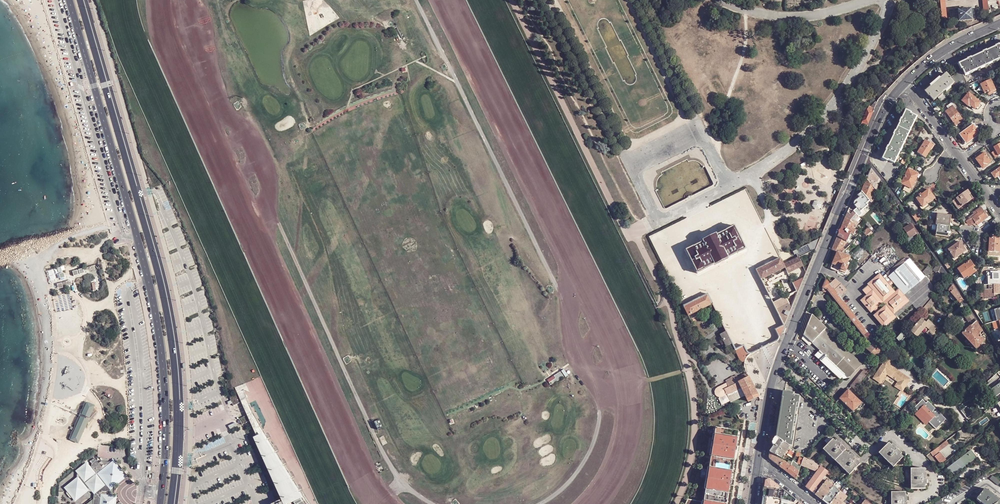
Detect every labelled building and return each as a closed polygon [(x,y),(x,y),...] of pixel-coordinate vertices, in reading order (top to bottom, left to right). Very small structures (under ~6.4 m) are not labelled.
[(980,8),(950,11),(950,13),(951,16),(953,18),(956,20),(959,21),(973,19),(975,18),(978,17),(980,14),(980,11),(980,8)] [(961,68),(962,69),(965,75),(990,64),(989,63),(993,61),(993,62),(999,59),(999,45),(999,44),(996,45),(997,46),(987,51),(987,50),(984,51),(984,52),(971,58),(971,57),(968,58),(968,59),(959,63),(961,68)] [(961,71),(959,72),(950,78),(951,78),(951,79),(954,83),(954,84),(960,90),(967,85),(968,84),(962,71),(962,72),(961,71)] [(950,87),(954,84),(954,83),(951,79),(951,78),(950,78),(947,74),(941,78),(940,78),(931,86),(925,91),(929,96),(929,95),(933,101),(938,97),(936,96),(939,94),(940,95),(948,88),(947,87),(949,85),(950,87)] [(992,88),(994,87),(990,79),(980,85),(985,94),(987,92),(989,95),(994,93),(994,92),(994,91),(993,91),(992,88)] [(962,100),(968,106),(969,105),(970,104),(975,108),(980,102),(969,92),(962,100)] [(945,111),(949,116),(956,125),(963,119),(961,116),(953,105),(954,104),(952,101),(946,105),(948,108),(945,111)] [(863,121),(869,124),(874,112),(868,110),(866,113),(865,118),(863,121)] [(889,147),(887,150),(883,159),(888,161),(889,160),(894,163),(917,117),(911,114),(911,113),(906,110),(902,119),(900,122),(896,131),(894,135),(889,147)] [(960,134),(965,141),(967,140),(968,141),(980,133),(973,125),(975,123),(974,123),(960,134)] [(926,142),(924,141),(917,152),(925,157),(930,150),(931,148),(930,147),(929,147),(930,147),(932,144),(930,142),(927,141),(926,142)] [(993,147),(995,150),(992,152),(995,157),(998,155),(999,154),(999,143),(993,147)] [(984,152),(977,158),(983,167),(991,161),(985,152),(984,152)] [(992,173),(995,178),(997,176),(999,175),(999,176),(999,167),(992,173)] [(872,168),(867,178),(875,188),(880,178),(872,168)] [(904,185),(910,187),(917,173),(912,171),(909,170),(907,169),(901,183),(904,185)] [(875,188),(867,178),(862,190),(870,200),(875,188)] [(922,207),(927,203),(935,197),(928,189),(926,190),(919,195),(915,198),(922,207)] [(870,200),(862,190),(858,194),(859,196),(855,200),(854,202),(854,204),(856,205),(857,207),(854,210),(858,215),(860,216),(863,213),(861,211),(868,204),(867,202),(870,200)] [(966,200),(967,202),(973,197),(968,190),(955,199),(956,202),(958,200),(961,204),(966,200)] [(928,204),(927,203),(922,207),(915,198),(914,199),(922,209),(928,204)] [(822,206),(818,201),(814,202),(812,207),(815,211),(820,210),(822,206)] [(969,219),(973,224),(975,222),(979,228),(983,225),(981,221),(988,216),(981,206),(975,210),(977,213),(969,219)] [(854,210),(849,208),(846,216),(853,223),(858,215),(854,210)] [(918,211),(911,215),(915,221),(921,217),(918,211)] [(935,224),(949,226),(951,215),(936,213),(935,224)] [(853,223),(846,216),(842,225),(851,231),(854,234),(856,229),(853,227),(854,224),(853,223)] [(923,241),(911,223),(903,229),(908,237),(906,239),(909,244),(914,241),(917,246),(923,241)] [(948,236),(949,226),(935,224),(930,223),(930,229),(935,230),(935,235),(948,236)] [(851,231),(842,225),(838,235),(847,241),(851,231)] [(738,254),(746,250),(746,249),(741,237),(735,226),(734,226),(726,230),(717,235),(717,234),(710,238),(694,246),(685,250),(686,250),(685,251),(691,262),(697,273),(697,274),(705,270),(705,269),(714,265),(721,262),(725,260),(729,258),(728,258),(737,253),(738,254)] [(842,253),(845,249),(842,247),(846,243),(849,245),(850,244),(847,241),(838,235),(832,249),(838,251),(842,253)] [(998,251),(999,251),(999,246),(999,242),(999,238),(999,236),(994,235),(993,235),(993,237),(989,237),(989,250),(998,251)] [(954,258),(964,251),(966,250),(962,245),(960,246),(957,242),(948,249),(954,258)] [(852,255),(853,257),(856,260),(868,248),(863,243),(852,255)] [(862,265),(872,253),(868,249),(857,261),(862,265)] [(842,253),(838,251),(831,268),(839,270),(839,269),(846,271),(848,265),(847,264),(850,256),(842,253)] [(784,268),(785,267),(783,263),(780,258),(771,262),(768,264),(764,266),(756,270),(761,280),(784,268)] [(971,264),(973,263),(970,259),(966,262),(967,262),(965,264),(964,263),(957,268),(964,277),(967,275),(968,276),(976,271),(973,267),(971,264)] [(800,260),(785,267),(785,268),(784,268),(787,274),(803,266),(800,260)] [(903,263),(887,276),(890,279),(893,283),(898,288),(904,295),(919,281),(903,263)] [(941,266),(938,263),(932,270),(935,272),(937,272),(939,271),(940,269),(941,266)] [(928,276),(932,270),(928,266),(923,272),(928,276)] [(999,283),(999,275),(998,275),(998,271),(991,271),(991,276),(987,276),(988,284),(999,283)] [(867,285),(871,290),(882,303),(885,305),(893,315),(909,301),(904,295),(898,288),(895,291),(890,285),(887,282),(879,273),(866,284),(867,285)] [(797,294),(804,277),(792,283),(796,291),(797,294)] [(836,278),(830,283),(840,295),(845,290),(842,286),(841,284),(836,278)] [(830,283),(827,279),(824,286),(824,288),(824,289),(826,290),(827,289),(828,288),(868,339),(872,336),(840,295),(830,283)] [(984,284),(984,291),(984,298),(993,298),(994,294),(999,293),(999,283),(988,284),(984,284)] [(948,290),(960,303),(960,302),(963,300),(953,284),(948,290)] [(871,290),(867,285),(861,290),(866,295),(871,290)] [(866,295),(859,301),(870,313),(874,310),(877,308),(882,303),(871,290),(866,295)] [(683,306),(688,316),(712,304),(708,294),(699,298),(692,301),(692,302),(683,306)] [(934,295),(927,303),(931,307),(938,299),(934,295)] [(783,326),(791,308),(785,297),(785,296),(772,303),(783,325),(783,326)] [(876,313),(873,316),(884,328),(896,318),(893,315),(885,305),(879,310),(876,313)] [(975,318),(968,308),(965,308),(965,309),(968,314),(965,316),(969,322),(975,318)] [(837,365),(849,352),(846,349),(841,344),(842,342),(812,314),(804,334),(808,338),(820,349),(837,365)] [(929,319),(926,322),(921,318),(917,323),(916,323),(914,326),(915,326),(911,331),(918,337),(923,330),(931,336),(936,330),(935,330),(937,327),(933,323),(929,319)] [(976,347),(985,340),(979,333),(983,330),(977,320),(963,333),(976,347)] [(777,341),(783,326),(783,325),(775,329),(778,336),(778,338),(776,341),(777,342),(777,341)] [(985,340),(987,337),(983,330),(979,333),(985,340)] [(726,331),(720,334),(729,352),(735,349),(726,331)] [(904,331),(897,339),(901,342),(907,334),(904,331)] [(885,353),(882,349),(874,341),(868,347),(876,355),(878,353),(882,357),(885,353)] [(745,355),(748,353),(747,352),(746,350),(743,345),(735,349),(740,359),(745,356),(745,355)] [(845,374),(837,365),(820,349),(815,355),(840,379),(841,378),(845,374)] [(862,364),(849,352),(837,365),(845,374),(848,377),(849,377),(862,364)] [(888,355),(885,361),(890,364),(894,359),(888,355)] [(890,364),(885,361),(873,377),(881,382),(884,376),(882,375),(886,369),(893,375),(892,376),(899,381),(897,385),(904,389),(911,379),(904,375),(904,374),(890,364)] [(856,388),(874,366),(870,363),(852,386),(855,389),(856,388)] [(561,372),(548,379),(551,384),(564,377),(561,372)] [(726,385),(727,387),(748,377),(747,372),(737,377),(736,375),(725,380),(727,382),(726,383),(727,384),(726,385)] [(727,387),(724,389),(726,394),(741,387),(748,401),(758,396),(748,377),(727,387)] [(999,393),(999,382),(989,390),(994,397),(999,393)] [(300,503),(309,503),(300,490),(277,451),(269,438),(260,425),(253,412),(247,398),(244,389),(242,385),(234,387),(237,393),(241,402),(244,407),(248,414),(266,446),(268,447),(266,449),(272,460),(273,459),(274,461),(272,462),(279,473),(281,475),(278,476),(287,490),(290,495),(293,494),(300,503)] [(863,402),(849,389),(850,389),(849,389),(839,400),(841,399),(854,410),(853,411),(854,411),(863,402)] [(785,391),(784,391),(776,437),(778,438),(785,391)] [(793,393),(785,391),(778,438),(789,446),(790,445),(792,446),(793,440),(792,440),(792,438),(793,437),(794,434),(793,434),(794,421),(796,422),(796,419),(795,418),(797,405),(799,405),(799,402),(798,401),(798,397),(793,395),(793,393)] [(233,405),(241,402),(237,393),(229,397),(233,405)] [(924,400),(915,408),(919,411),(929,423),(936,430),(947,420),(940,413),(937,415),(934,411),(936,409),(929,401),(927,403),(924,400)] [(95,407),(86,403),(70,439),(79,443),(95,407)] [(968,406),(962,411),(968,419),(973,414),(968,406)] [(926,426),(929,423),(919,411),(915,414),(926,426)] [(811,441),(826,425),(814,413),(810,417),(818,426),(807,437),(811,441)] [(248,414),(247,415),(249,421),(284,498),(290,495),(287,490),(278,476),(281,475),(279,473),(272,462),(274,461),(273,459),(272,460),(266,449),(268,447),(266,446),(248,414)] [(247,415),(239,418),(242,424),(249,421),(247,415)] [(695,500),(701,501),(700,503),(729,503),(742,432),(714,427),(709,455),(704,454),(695,500)] [(778,438),(776,437),(773,442),(773,444),(774,446),(771,452),(779,456),(782,457),(790,446),(789,446),(778,438)] [(835,441),(833,438),(831,440),(828,437),(825,441),(827,444),(823,449),(849,474),(860,463),(859,461),(851,454),(850,455),(845,450),(846,449),(844,448),(836,440),(835,441)] [(900,449),(899,447),(893,443),(892,444),(890,441),(880,452),(894,466),(905,456),(902,453),(903,452),(900,449)] [(944,450),(941,446),(930,454),(933,458),(944,450)] [(972,450),(972,451),(948,468),(947,468),(954,474),(955,473),(954,473),(976,457),(977,457),(973,452),(972,450)] [(805,455),(804,455),(801,453),(799,456),(796,455),(794,461),(802,467),(801,465),(804,457),(805,455)] [(778,458),(770,454),(770,456),(771,459),(779,465),(783,460),(778,458)] [(821,482),(825,476),(827,474),(828,471),(819,465),(814,462),(804,457),(801,465),(816,471),(817,472),(807,487),(813,492),(817,486),(821,482)] [(86,462),(75,471),(78,475),(63,488),(74,502),(90,489),(94,494),(105,485),(110,491),(114,487),(126,477),(112,460),(96,474),(86,462)] [(783,460),(779,465),(786,471),(791,465),(792,463),(786,460),(786,461),(783,460)] [(802,467),(794,461),(792,463),(791,465),(799,472),(802,467)] [(799,472),(791,465),(786,471),(797,479),(798,476),(799,472)] [(929,481),(929,478),(929,472),(928,472),(928,468),(913,469),(914,488),(928,488),(928,485),(929,485),(929,481)] [(999,483),(999,480),(993,475),(990,478),(998,485),(999,483)] [(834,486),(835,484),(825,476),(821,482),(823,484),(820,488),(817,486),(813,492),(823,500),(834,486)] [(964,477),(955,483),(960,488),(968,483),(964,477)] [(779,490),(779,487),(772,481),(770,480),(768,480),(766,481),(765,483),(765,487),(779,490)] [(840,491),(834,486),(823,500),(828,503),(830,503),(840,491)] [(794,503),(795,500),(779,487),(779,490),(765,487),(764,489),(763,497),(776,499),(777,499),(778,496),(783,497),(783,500),(784,500),(789,502),(794,503)] [(991,491),(985,487),(977,498),(985,503),(999,503),(999,499),(995,495),(991,491)] [(847,496),(840,491),(830,503),(842,503),(843,502),(847,496)] [(908,502),(908,496),(907,496),(906,493),(893,493),(893,503),(908,503),(908,502)] [(100,494),(99,503),(115,503),(116,496),(100,494)] [(270,503),(300,503),(293,494),(290,495),(284,498),(270,503)]
